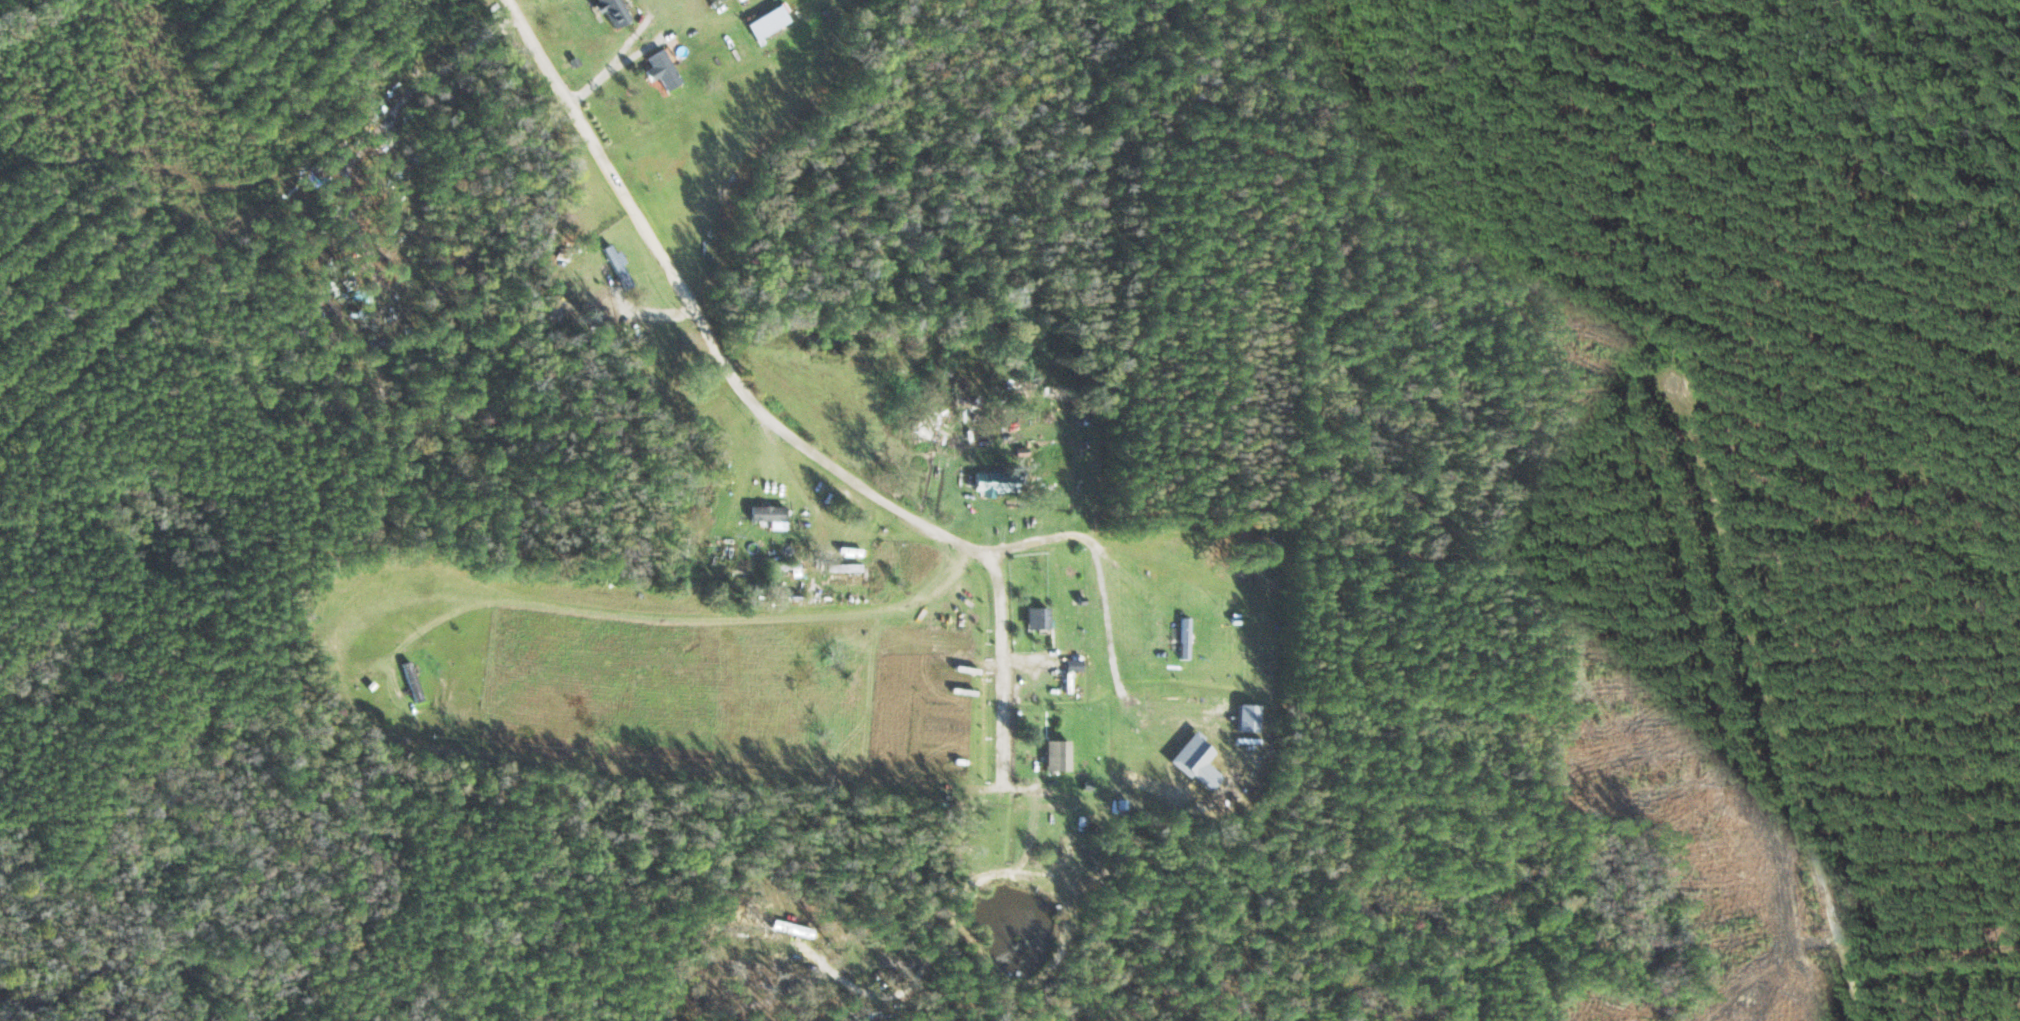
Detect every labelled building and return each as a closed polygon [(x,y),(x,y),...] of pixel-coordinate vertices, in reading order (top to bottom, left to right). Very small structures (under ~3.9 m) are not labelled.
[(603,10),(614,28),(631,17),(620,0),(595,0),(602,11),(603,10)] [(757,40),(790,21),(780,4),(747,23),(757,40)] [(651,81),(659,77),(667,91),(682,82),(661,48),(647,58),(653,67),(645,72),(651,81)] [(602,249),(628,289),(635,285),(609,244),(602,249)] [(975,494),(998,495),(998,474),(976,474),(975,494)] [(862,565),(827,565),(827,573),(862,573),(862,565)] [(1053,648),(1067,648),(1067,632),(1062,632),(1062,602),(1053,602),(1053,648)] [(1050,629),(1050,609),(1032,609),(1032,629),(1050,629)] [(1182,660),(1191,660),(1191,618),(1182,618),(1182,660)] [(416,703),(425,701),(412,661),(403,663),(416,703)]
